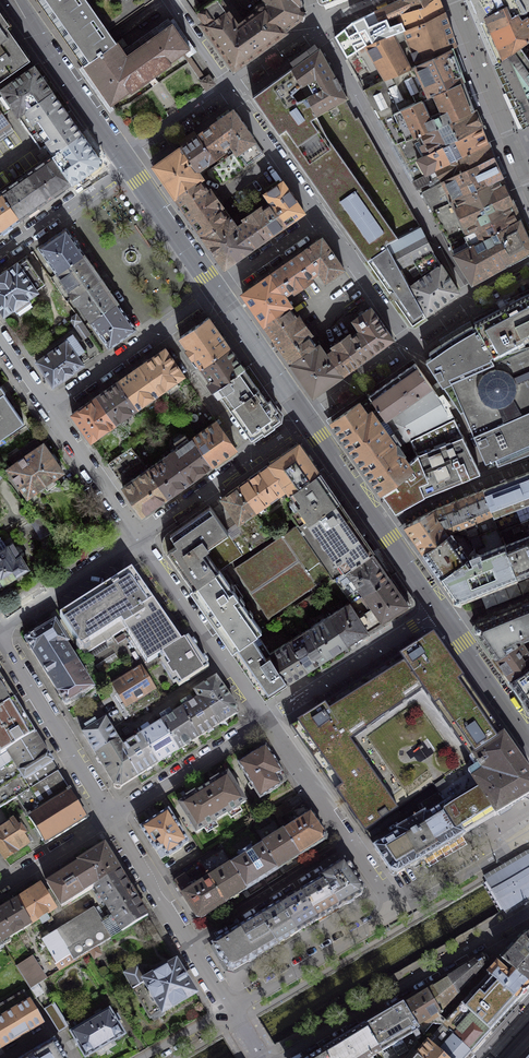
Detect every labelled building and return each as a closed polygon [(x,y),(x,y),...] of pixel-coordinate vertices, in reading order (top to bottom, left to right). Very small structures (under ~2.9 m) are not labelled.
[(116,42),(107,30),(144,4),(145,5),(152,0),(37,0),(83,65),(116,42)] [(265,4),(264,4),(263,4),(262,4),(261,4),(259,5),(258,6),(257,7),(257,8),(257,9),(257,10),(242,21),(228,0),(214,0),(198,11),(199,13),(198,14),(204,23),(202,24),(216,42),(214,45),(218,50),(221,50),(235,70),(247,61),(246,60),(273,41),(274,42),(286,33),(284,31),(265,4)] [(284,31),(299,19),(303,20),(306,10),(303,9),(300,0),(264,0),(265,4),(284,31)] [(335,36),(347,58),(366,46),(444,12),(439,0),(430,0),(381,22),(376,10),(353,22),(335,36)] [(376,10),(381,22),(430,0),(398,0),(376,10)] [(498,61),(523,44),(528,40),(528,0),(471,0),(498,61)] [(7,27),(9,25),(0,11),(0,31),(7,27)] [(456,46),(444,12),(366,46),(347,58),(362,84),(360,85),(364,91),(365,90),(381,81),(452,48),(456,46)] [(116,42),(83,65),(111,104),(130,90),(131,92),(147,81),(148,82),(150,81),(149,80),(154,76),(155,77),(157,76),(156,74),(171,63),(170,62),(189,49),(171,24),(127,55),(117,41),(116,42)] [(7,27),(0,31),(0,81),(30,60),(18,43),(7,27)] [(499,64),(527,125),(528,123),(528,57),(528,58),(525,53),(527,51),(524,46),(528,42),(528,40),(523,44),(498,61),(498,62),(499,62),(499,63),(499,64)] [(317,115),(345,99),(348,98),(319,47),(291,68),(317,115)] [(464,81),(452,48),(381,81),(365,90),(381,119),(391,114),(390,113),(439,91),(439,92),(464,81)] [(188,62),(200,80),(204,77),(187,53),(183,56),(188,62)] [(0,96),(0,100),(8,111),(13,107),(41,148),(47,144),(50,147),(51,145),(56,152),(82,134),(34,66),(0,90),(3,94),(0,96)] [(291,68),(253,96),(342,224),(365,207),(386,244),(419,225),(358,117),(355,118),(345,99),(317,115),(291,68)] [(214,84),(208,76),(201,81),(206,89),(214,84)] [(474,109),(464,81),(439,92),(439,91),(390,113),(391,114),(381,119),(395,144),(416,135),(474,109)] [(0,100),(0,131),(9,124),(3,115),(8,111),(0,100)] [(475,110),(474,109),(416,135),(395,144),(406,164),(481,126),(478,117),(478,116),(477,114),(477,113),(476,112),(476,111),(475,110)] [(233,110),(215,122),(229,143),(236,151),(237,153),(254,141),(233,110)] [(215,122),(198,135),(214,158),(223,152),(221,149),(229,143),(215,122)] [(488,142),(481,126),(406,164),(415,179),(435,169),(488,142)] [(99,158),(82,134),(56,152),(52,154),(52,155),(72,183),(72,184),(97,166),(98,162),(99,158)] [(198,135),(180,147),(195,167),(202,162),(202,163),(200,164),(202,166),(214,158),(198,135)] [(237,153),(236,151),(207,171),(209,177),(221,184),(264,154),(254,141),(237,153)] [(493,156),(488,142),(435,169),(437,174),(442,181),(493,156)] [(195,167),(180,147),(154,166),(175,196),(199,179),(202,177),(195,167)] [(72,183),(52,155),(26,173),(45,201),(72,183)] [(503,177),(493,156),(442,181),(422,192),(432,210),(447,204),(448,204),(503,177)] [(437,174),(435,169),(415,179),(413,180),(417,188),(432,181),(432,176),(437,174)] [(45,201),(26,173),(0,191),(19,219),(45,201)] [(516,208),(503,177),(448,204),(447,204),(432,210),(449,241),(466,232),(466,233),(516,208)] [(199,179),(175,196),(189,216),(216,197),(210,189),(207,191),(199,179)] [(271,203),(286,223),(303,211),(282,180),(264,193),(271,203)] [(0,191),(0,233),(19,219),(0,191)] [(216,197),(189,216),(203,236),(227,219),(218,208),(222,206),(216,197)] [(252,212),(268,235),(286,223),(271,203),(262,209),(260,206),(252,212)] [(342,224),(367,259),(387,246),(386,244),(365,207),(342,224)] [(521,218),(516,208),(466,233),(466,232),(449,241),(453,253),(471,245),(471,244),(521,218)] [(237,227),(251,248),(268,235),(252,212),(244,219),(246,221),(237,227)] [(227,219),(203,236),(224,266),(251,248),(237,227),(230,217),(227,219)] [(521,218),(471,244),(471,245),(453,253),(472,282),(528,252),(528,237),(528,234),(521,218)] [(419,225),(386,244),(387,246),(399,268),(432,251),(419,225)] [(84,254),(65,228),(38,247),(57,273),(84,254)] [(322,237),(304,250),(318,270),(325,280),(343,268),(322,237)] [(413,324),(425,315),(409,287),(399,268),(387,246),(367,259),(413,324)] [(304,250),(287,262),(303,285),(311,279),(309,276),(318,270),(304,250)] [(441,264),(432,251),(399,268),(409,287),(441,264)] [(100,276),(84,254),(57,273),(69,290),(68,291),(73,298),(101,278),(100,276)] [(27,259),(18,264),(17,262),(0,274),(0,309),(4,315),(14,308),(17,313),(31,303),(28,298),(38,291),(36,289),(44,284),(27,259)] [(287,262),(270,274),(284,294),(293,288),(295,291),(303,285),(287,262)] [(459,291),(441,264),(409,287),(425,315),(459,291)] [(291,305),(284,294),(270,274),(242,293),(264,323),(288,306),(291,305)] [(102,280),(101,278),(73,298),(77,304),(78,303),(91,321),(118,302),(102,280)] [(475,323),(494,356),(528,345),(528,295),(521,299),(475,323)] [(136,328),(118,302),(91,321),(109,347),(136,328)] [(288,306),(264,323),(278,344),(305,324),(299,316),(296,318),(288,306)] [(361,330),(375,351),(392,338),(371,308),(353,320),(361,330)] [(71,317),(71,322),(74,326),(80,321),(81,321),(76,314),(71,317)] [(201,367),(229,346),(219,332),(208,317),(194,327),(180,337),(188,348),(186,349),(192,358),(194,356),(201,367)] [(74,326),(73,326),(82,339),(89,334),(80,321),(74,326)] [(426,360),(461,412),(462,411),(485,463),(494,458),(498,465),(528,453),(528,345),(494,356),(475,323),(471,325),(463,331),(451,338),(429,353),(431,356),(426,360)] [(305,324),(278,344),(292,363),(316,346),(308,335),(311,333),(305,324)] [(341,339),(357,363),(375,351),(361,330),(352,337),(350,333),(341,339)] [(65,339),(66,341),(35,362),(53,390),(85,366),(81,362),(88,357),(72,334),(65,339)] [(326,355),(340,375),(357,363),(341,339),(332,346),(335,349),(326,355)] [(316,346),(292,363),(313,394),(340,375),(326,355),(319,344),(316,346)] [(213,389),(244,367),(236,357),(229,346),(201,367),(210,380),(208,382),(213,389)] [(165,348),(140,365),(159,392),(166,387),(170,392),(179,386),(175,380),(184,374),(165,348)] [(411,438),(454,417),(438,396),(415,362),(367,395),(370,399),(371,398),(402,443),(411,438)] [(140,365),(118,381),(137,407),(159,392),(140,365)] [(230,408),(258,388),(244,367),(213,389),(218,397),(221,395),(230,408)] [(97,396),(115,423),(137,407),(118,381),(97,396)] [(23,422),(3,394),(5,393),(0,386),(0,438),(23,422)] [(279,418),(258,388),(230,408),(251,438),(279,418)] [(443,393),(438,396),(454,417),(455,416),(448,406),(451,404),(443,393)] [(115,423),(97,396),(72,414),(91,440),(115,423)] [(359,402),(332,421),(380,490),(412,468),(408,463),(372,410),(367,414),(359,402)] [(412,468),(380,490),(392,507),(395,511),(424,495),(480,472),(454,417),(411,438),(417,455),(415,457),(408,463),(412,468)] [(193,437),(212,465),(235,449),(215,420),(193,437)] [(169,453),(189,481),(212,465),(193,437),(169,453)] [(63,471),(43,443),(39,446),(34,439),(19,450),(9,457),(13,464),(8,468),(18,483),(17,483),(18,485),(19,484),(27,496),(44,484),(47,489),(56,483),(53,478),(63,471)] [(299,443),(270,463),(288,487),(287,488),(290,493),(319,472),(299,443)] [(131,446),(109,462),(118,476),(141,460),(131,446)] [(7,458),(9,457),(19,450),(17,447),(5,456),(7,458)] [(147,469),(167,497),(189,481),(169,453),(147,469)] [(270,463),(237,487),(254,511),(287,488),(288,487),(270,463)] [(167,497),(147,469),(122,486),(142,514),(167,497)] [(482,490),(493,518),(528,504),(528,471),(482,490)] [(339,501),(319,472),(290,493),(301,508),(291,514),(298,524),(299,525),(308,519),(310,521),(339,501)] [(221,498),(244,531),(254,545),(271,534),(254,511),(237,487),(221,498)] [(493,518),(482,490),(479,491),(431,510),(405,525),(423,551),(447,533),(451,534),(466,534),(468,539),(480,534),(497,527),(493,518)] [(299,525),(298,524),(234,568),(239,576),(263,609),(268,616),(328,573),(333,579),(346,570),(374,550),(339,501),(310,521),(308,519),(299,525)] [(528,543),(528,504),(493,518),(497,527),(499,531),(521,523),(526,536),(528,543)] [(242,553),(232,539),(210,506),(168,536),(166,541),(165,544),(166,548),(193,588),(219,570),(242,553)] [(39,518),(32,522),(39,533),(46,529),(39,518)] [(98,523),(96,519),(84,531),(92,539),(104,528),(98,523)] [(517,575),(528,570),(528,543),(526,536),(521,523),(499,531),(517,575)] [(467,557),(440,575),(455,597),(458,597),(461,598),(517,575),(499,531),(497,527),(480,534),(484,545),(475,549),(477,553),(471,555),(472,559),(470,561),(467,557)] [(242,553),(254,545),(244,531),(232,539),(242,553)] [(447,533),(423,551),(425,553),(438,573),(440,575),(467,557),(451,534),(447,533)] [(12,579),(12,578),(29,568),(21,555),(20,555),(13,543),(8,546),(7,546),(0,550),(0,586),(12,579)] [(389,572),(374,550),(346,570),(363,593),(390,575),(389,572)] [(153,602),(131,570),(60,616),(85,654),(126,629),(124,626),(132,621),(129,616),(153,602)] [(193,588),(234,647),(257,632),(260,630),(239,598),(243,596),(235,585),(231,587),(219,570),(193,588)] [(390,575),(363,593),(351,602),(367,630),(410,603),(392,578),(390,575)] [(314,592),(306,597),(311,605),(318,599),(314,592)] [(181,642),(153,602),(129,616),(132,621),(124,626),(126,629),(147,664),(159,656),(181,642)] [(367,630),(351,602),(350,602),(329,615),(346,643),(349,642),(367,630)] [(478,630),(487,642),(496,655),(520,638),(521,639),(528,635),(528,602),(480,622),(478,630)] [(346,643),(329,615),(309,628),(327,656),(344,645),(346,643)] [(68,643),(55,622),(25,640),(48,677),(76,660),(66,644),(68,643)] [(327,656),(309,628),(289,640),(307,668),(317,662),(327,656)] [(287,681),(270,653),(257,632),(234,647),(267,694),(287,681)] [(188,637),(181,642),(159,656),(179,687),(209,668),(206,663),(208,662),(205,657),(202,659),(195,647),(197,646),(193,641),(191,642),(188,637)] [(434,637),(362,682),(409,752),(428,740),(446,729),(481,705),(434,637)] [(496,655),(510,675),(511,678),(528,665),(528,645),(527,646),(521,639),(520,638),(496,655)] [(307,668),(289,640),(270,653),(287,681),(291,679),(307,668)] [(93,689),(76,660),(48,677),(66,706),(93,689)] [(511,678),(513,679),(528,703),(528,665),(511,678)] [(154,690),(142,670),(134,675),(133,673),(113,685),(115,687),(114,688),(126,707),(127,707),(132,715),(159,698),(154,690)] [(14,700),(0,677),(0,709),(14,700)] [(216,678),(194,692),(199,699),(202,697),(219,725),(235,714),(237,708),(216,678)] [(340,696),(337,698),(355,726),(384,767),(409,752),(362,682),(340,696)] [(181,710),(199,737),(219,725),(202,697),(199,699),(181,710)] [(365,835),(408,805),(384,767),(355,726),(337,698),(315,712),(290,728),(362,831),(365,835)] [(35,734),(14,700),(0,709),(0,756),(35,734)] [(468,762),(504,737),(502,735),(481,705),(446,729),(428,740),(449,774),(468,762)] [(161,722),(178,750),(199,737),(181,710),(161,722)] [(83,734),(96,755),(118,741),(106,720),(83,734)] [(140,735),(158,763),(176,752),(178,750),(161,722),(140,735)] [(58,772),(35,734),(0,756),(0,808),(17,797),(58,772)] [(120,748),(138,776),(155,765),(158,763),(140,735),(122,747),(120,748)] [(496,815),(528,795),(528,773),(505,739),(504,737),(468,762),(475,771),(468,775),(472,780),(496,815)] [(449,774),(428,740),(409,752),(432,788),(433,787),(449,774)] [(121,786),(138,776),(120,748),(122,747),(118,741),(96,755),(114,785),(118,786),(121,786)] [(276,764),(265,748),(258,752),(246,759),(246,760),(239,764),(260,798),(280,786),(280,785),(287,781),(281,771),(280,772),(278,768),(276,765),(276,764)] [(408,805),(432,788),(409,752),(384,767),(408,805)] [(433,787),(438,796),(442,801),(472,780),(468,775),(475,771),(468,762),(449,774),(433,787)] [(65,783),(58,772),(17,797),(45,844),(87,818),(80,806),(65,783)] [(212,784),(204,789),(221,817),(228,813),(231,818),(242,811),(238,806),(246,802),(228,773),(219,779),(217,778),(214,780),(212,781),(212,784)] [(449,814),(463,835),(485,822),(496,815),(472,780),(442,801),(450,814),(449,814)] [(221,817),(204,789),(195,794),(193,793),(190,795),(188,796),(188,798),(179,804),(197,832),(204,828),(207,833),(218,826),(215,821),(221,817)] [(449,814),(450,814),(442,801),(438,796),(418,808),(423,816),(398,831),(399,835),(377,848),(377,847),(375,849),(391,873),(394,874),(397,874),(415,864),(422,860),(442,848),(463,835),(449,814)] [(298,821),(284,831),(299,855),(300,856),(302,854),(325,840),(325,834),(307,808),(304,803),(291,811),(298,821)] [(188,843),(168,811),(155,820),(141,828),(161,860),(167,856),(168,857),(182,848),(181,847),(188,843)] [(276,819),(282,828),(286,826),(280,817),(276,819)] [(12,821),(0,829),(0,852),(5,859),(16,852),(16,851),(27,844),(22,836),(25,834),(21,827),(17,829),(12,821)] [(261,844),(278,870),(299,855),(284,831),(283,830),(261,844)] [(240,858),(230,864),(246,890),(278,870),(261,844),(252,850),(251,847),(238,855),(240,858)] [(94,887),(120,871),(118,867),(104,846),(81,860),(79,862),(79,863),(47,883),(62,907),(94,887)] [(223,851),(200,865),(206,875),(229,861),(223,851)] [(505,913),(528,898),(528,854),(527,854),(517,860),(485,879),(487,882),(505,913)] [(344,861),(320,876),(339,908),(362,895),(362,891),(363,888),(355,877),(347,865),(344,861)] [(208,878),(225,903),(246,890),(230,864),(208,878)] [(206,875),(200,865),(174,882),(178,888),(182,894),(208,878),(206,875)] [(111,915),(122,932),(133,925),(148,916),(120,871),(94,887),(111,915)] [(321,880),(301,891),(318,920),(321,919),(339,908),(320,876),(320,877),(321,880)] [(225,903),(208,878),(182,894),(197,917),(203,917),(225,903)] [(28,893),(16,901),(31,924),(54,909),(40,886),(28,893)] [(301,891),(281,904),(298,933),(301,931),(309,926),(318,920),(301,891)] [(11,941),(9,938),(31,924),(16,901),(13,903),(0,911),(0,940),(3,946),(11,941)] [(260,916),(277,945),(298,933),(281,904),(260,916)] [(122,932),(111,915),(101,921),(94,909),(56,932),(74,960),(90,951),(97,947),(122,932)] [(163,940),(148,916),(133,925),(140,936),(149,931),(157,944),(163,940)] [(277,945),(260,916),(240,928),(213,945),(228,968),(235,970),(259,956),(277,945)] [(59,969),(74,960),(56,932),(44,940),(44,939),(42,940),(43,941),(48,948),(48,949),(48,950),(49,950),(53,957),(53,958),(52,959),(59,969)] [(515,943),(528,956),(528,932),(522,937),(518,940),(515,943)] [(501,959),(513,970),(514,969),(528,983),(528,956),(515,943),(513,946),(501,959)] [(97,947),(90,951),(94,959),(102,954),(97,947)] [(489,959),(486,955),(468,966),(452,976),(448,978),(457,994),(489,959)] [(44,976),(32,958),(18,966),(30,985),(44,976)] [(186,978),(176,962),(146,980),(138,966),(125,973),(133,988),(132,988),(150,1018),(151,1018),(154,1021),(160,1018),(163,1016),(164,1015),(165,1014),(165,1013),(165,1012),(164,1011),(195,993),(186,978)] [(488,975),(517,1001),(524,993),(528,988),(528,983),(514,969),(513,970),(511,972),(508,976),(506,974),(508,972),(498,963),(488,974),(488,975)] [(488,975),(461,1004),(490,1031),(517,1001),(488,975)] [(457,994),(448,978),(438,984),(428,991),(441,1014),(443,1012),(442,1011),(447,1006),(446,1006),(457,994)] [(441,1014),(428,991),(416,998),(404,1005),(423,1035),(441,1014)] [(24,992),(0,1006),(0,1047),(42,1023),(24,992)] [(404,1005),(403,1003),(384,1014),(365,1026),(381,1052),(385,1057),(404,1057),(417,1042),(412,1034),(417,1031),(421,1038),(423,1035),(404,1005)] [(447,1020),(442,1026),(471,1052),(480,1041),(490,1031),(461,1004),(447,1020)] [(109,1009),(81,1026),(76,1017),(67,1023),(72,1031),(71,1031),(70,1032),(79,1047),(78,1047),(85,1057),(96,1052),(96,1051),(114,1041),(125,1035),(118,1023),(118,1024),(117,1022),(109,1009)] [(58,1013),(50,1018),(58,1032),(66,1027),(58,1013)] [(365,1026),(343,1039),(323,1051),(328,1057),(371,1057),(381,1052),(365,1026)] [(429,1042),(447,1057),(465,1057),(471,1052),(442,1026),(429,1042)] [(54,1040),(53,1041),(53,1042),(33,1053),(33,1052),(24,1057),(65,1057),(54,1040)] [(429,1042),(415,1057),(447,1057),(429,1042)]
